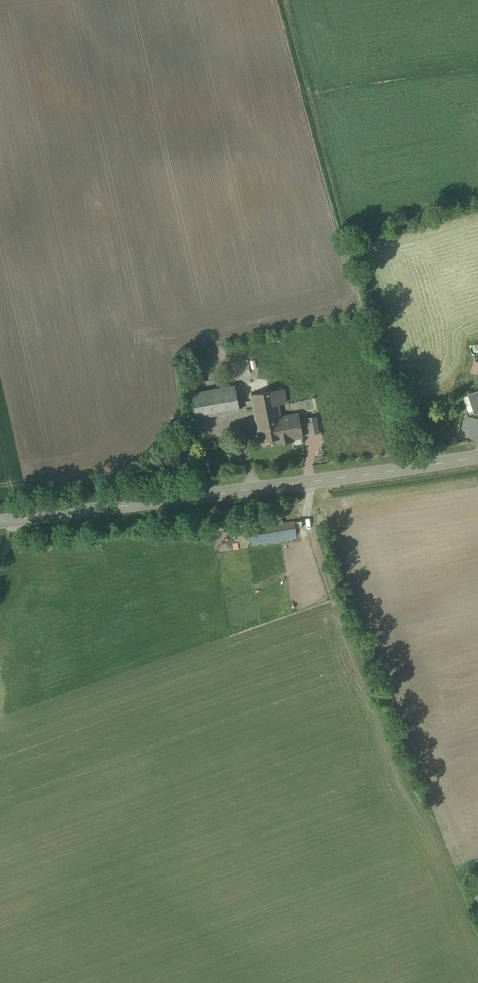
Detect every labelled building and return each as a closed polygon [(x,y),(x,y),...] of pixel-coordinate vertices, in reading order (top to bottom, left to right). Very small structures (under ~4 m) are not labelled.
[(201,367),(190,369),(193,384),(204,383),(201,367)] [(235,387),(191,394),(196,418),(239,410),(235,387)] [(269,392),(250,395),(259,441),(276,438),(277,444),(293,441),(293,439),(302,437),(300,428),(299,420),(298,414),(281,417),(278,404),(286,403),(285,401),(283,389),(269,392)] [(468,395),(468,396),(472,395),(475,403),(471,404),(474,413),(477,412),(477,392),(468,395)] [(316,417),(299,420),(300,428),(309,427),(310,434),(319,433),(316,417)] [(301,521),(249,529),(251,541),(296,533),(295,529),(302,528),(301,521)]
